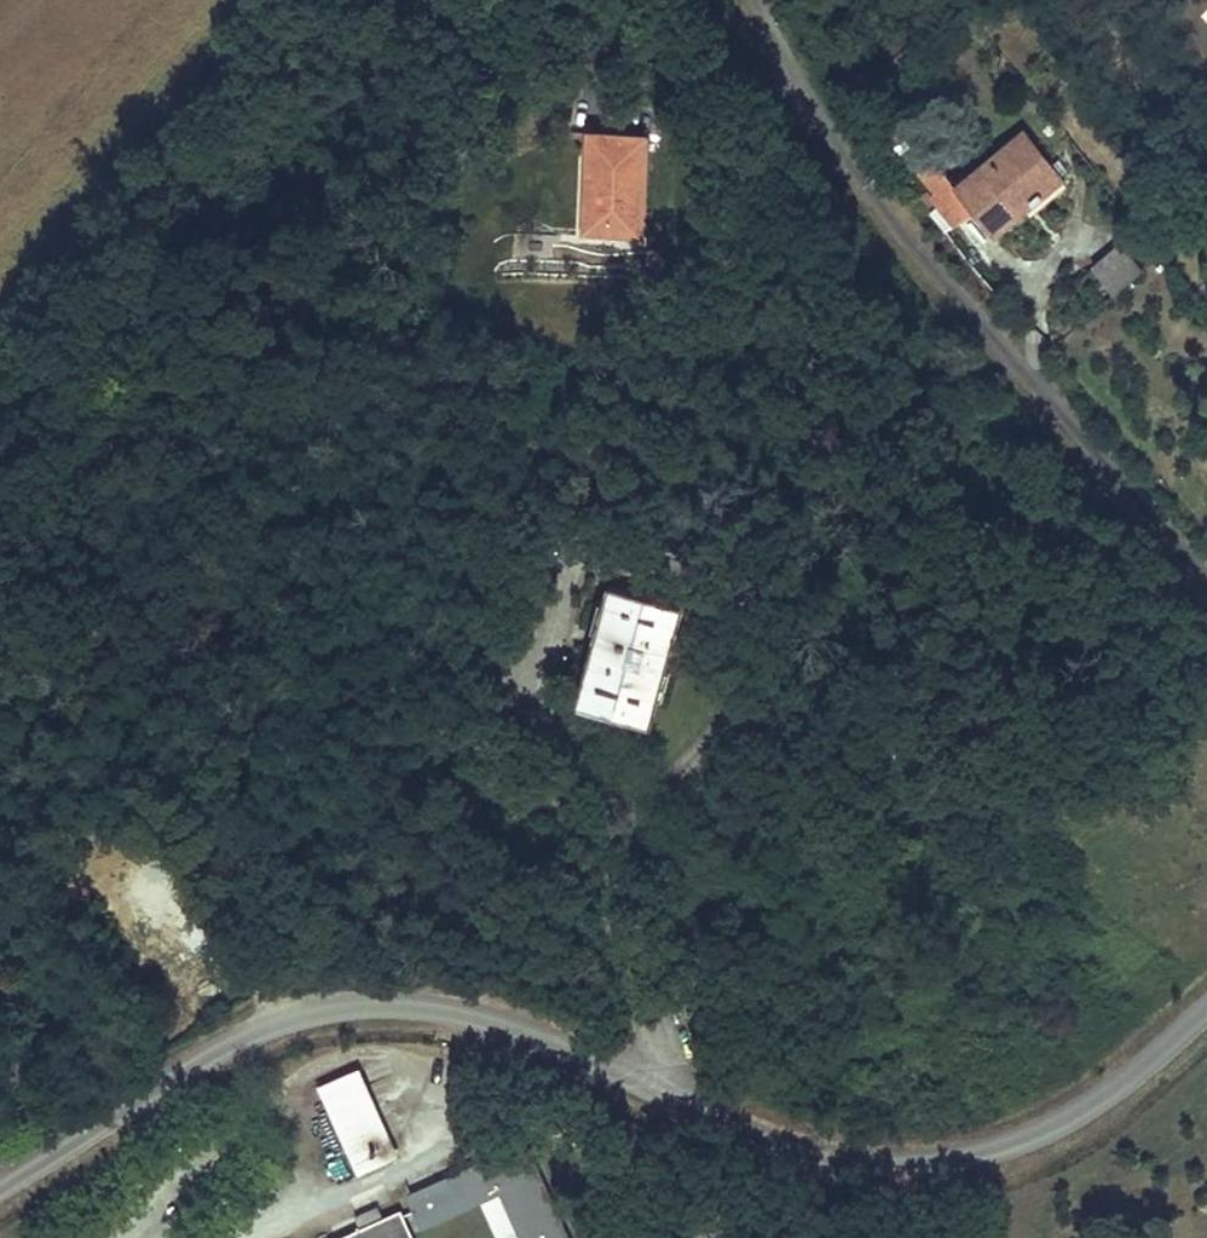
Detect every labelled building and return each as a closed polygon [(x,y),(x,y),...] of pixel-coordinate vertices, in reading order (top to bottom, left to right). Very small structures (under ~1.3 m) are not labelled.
[(643,216),(646,136),(588,134),(586,214),(643,216)] [(998,232),(1058,179),(1022,138),(964,189),(941,163),(923,179),(940,197),(932,204),(958,233),(981,213),(998,232)] [(643,216),(586,214),(585,230),(642,232),(643,216)] [(1144,272),(1123,245),(1092,268),(1114,296),(1144,272)] [(614,570),(579,710),(650,728),(681,605),(640,594),(644,578),(614,570)] [(362,1060),(323,1080),(364,1159),(403,1138),(362,1060)] [(522,1156),(425,1199),(438,1227),(488,1205),(502,1237),(558,1237),(522,1156)] [(414,1215),(361,1237),(425,1237),(414,1215)]
